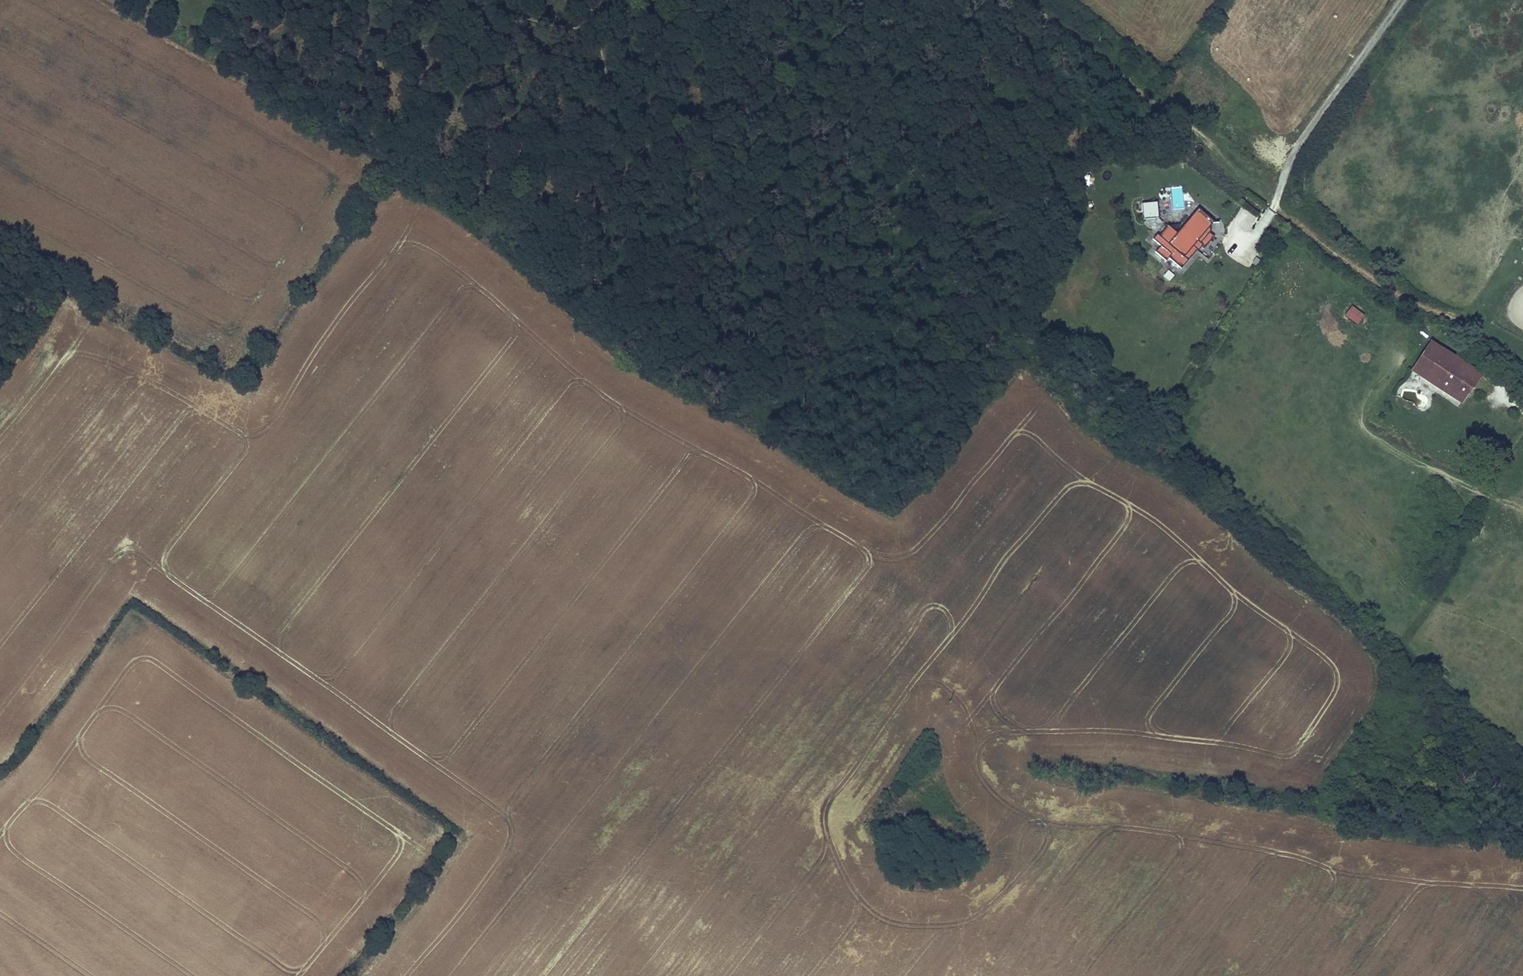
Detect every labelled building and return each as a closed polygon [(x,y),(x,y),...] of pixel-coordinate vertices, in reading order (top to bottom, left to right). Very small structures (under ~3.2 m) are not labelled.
[(1156,203),(1141,203),(1142,214),(1149,214),(1149,219),(1157,218),(1156,203)] [(1156,233),(1152,238),(1160,245),(1170,254),(1168,257),(1180,268),(1196,249),(1192,245),(1196,240),(1201,244),(1204,246),(1214,235),(1209,231),(1210,230),(1209,223),(1212,220),(1197,208),(1177,232),(1167,224),(1158,235),(1156,233)] [(1196,240),(1192,245),(1196,249),(1201,244),(1196,240)] [(1170,254),(1160,245),(1154,252),(1164,261),(1168,257),(1170,254)] [(1169,281),(1173,275),(1167,271),(1163,277),(1169,281)] [(1363,314),(1351,305),(1344,315),(1356,324),(1363,314)] [(1459,403),(1480,372),(1428,338),(1407,369),(1459,403)]
